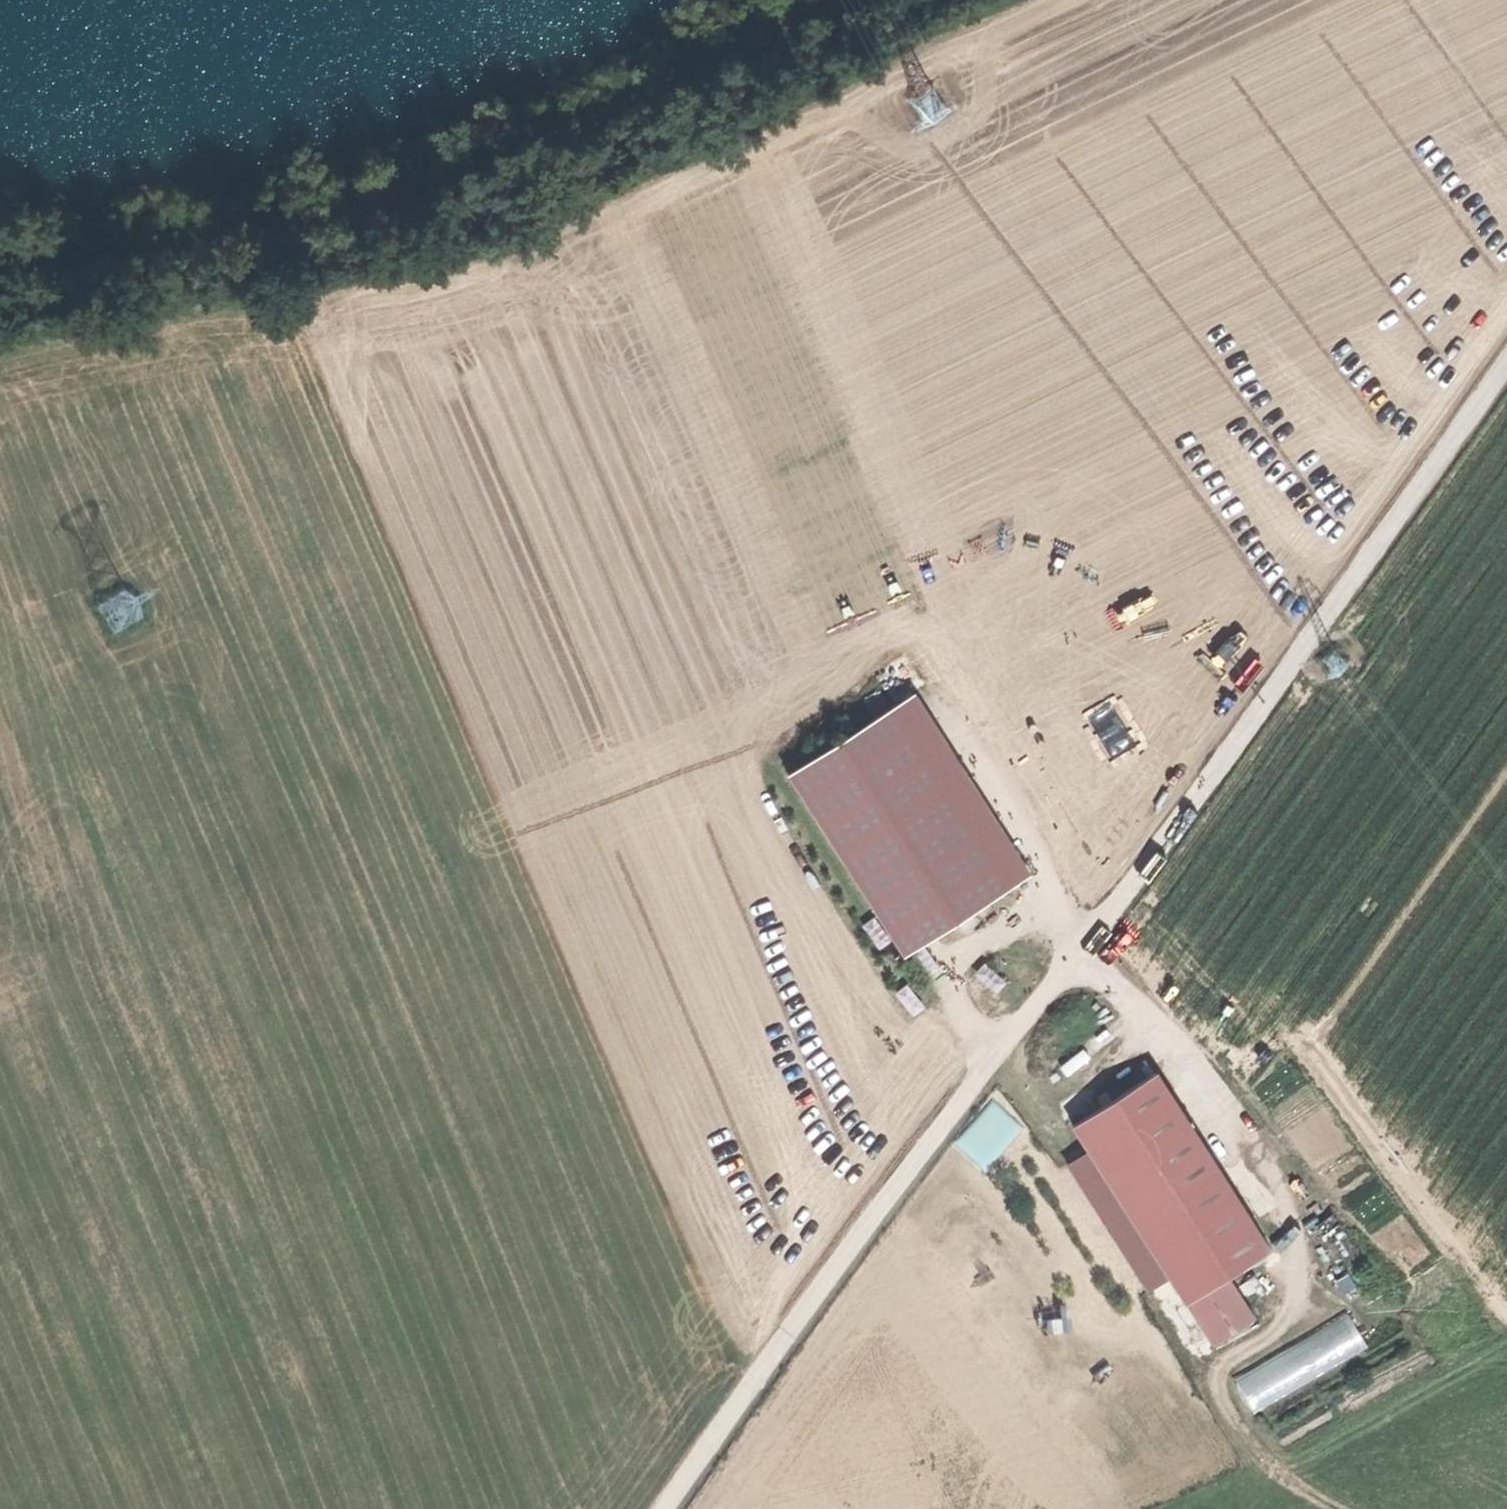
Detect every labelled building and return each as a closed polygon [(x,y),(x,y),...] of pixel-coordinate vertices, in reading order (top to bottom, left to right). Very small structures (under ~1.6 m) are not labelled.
[(1025,872),(913,700),(794,775),(903,950),(1025,872)] [(1073,1125),(1188,1302),(1230,1274),(1271,1247),(1156,1071),(1112,1099),(1103,1105),(1073,1125)] [(1098,1098),(1103,1105),(1112,1099),(1107,1092),(1098,1098)] [(987,1167),(1026,1126),(997,1099),(958,1141),(987,1167)] [(1258,1316),(1230,1274),(1188,1302),(1216,1344),(1258,1316)] [(1232,1376),(1250,1411),(1370,1347),(1351,1313),(1232,1376)]
